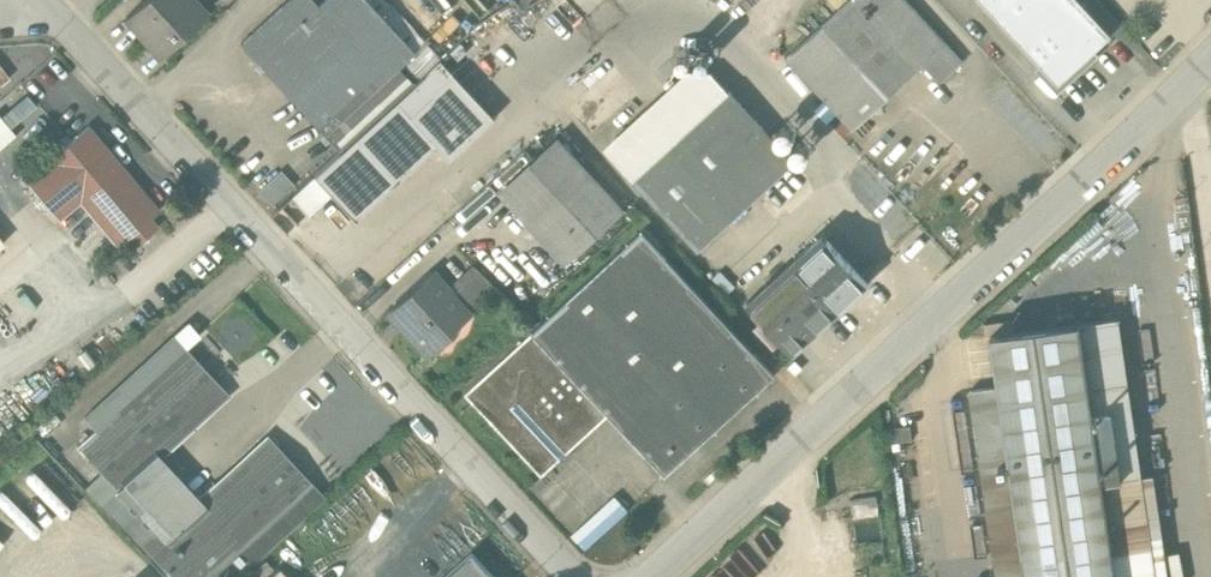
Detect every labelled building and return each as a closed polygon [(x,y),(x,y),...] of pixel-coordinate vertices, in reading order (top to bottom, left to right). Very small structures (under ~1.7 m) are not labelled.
[(192,0),(148,0),(127,19),(158,53),(180,34),(203,12),(192,0)] [(311,0),(292,0),(242,46),(340,152),(412,86),(396,69),(413,53),(365,0),(327,0),(318,8),(311,0)] [(906,0),(850,0),(787,58),(853,130),(924,65),(940,82),(963,62),(906,0)] [(1078,0),(982,0),(1058,83),(1110,35),(1078,0)] [(710,52),(679,50),(678,67),(708,69),(710,52)] [(442,59),(315,177),(356,221),(435,148),(448,162),(497,117),(442,59)] [(693,73),(608,152),(635,181),(629,187),(663,224),(669,218),(699,250),(794,163),(729,92),(729,93),(712,75),(693,73)] [(25,130),(3,108),(0,111),(0,154),(25,130)] [(89,128),(27,180),(60,220),(81,203),(118,247),(127,239),(134,248),(158,228),(151,219),(160,211),(89,128)] [(622,210),(558,139),(505,188),(569,259),(622,210)] [(281,174),(259,194),(271,206),(292,187),(281,174)] [(532,332),(608,415),(665,477),(775,376),(642,231),(532,332)] [(839,310),(793,260),(792,262),(797,268),(754,307),(749,301),(747,303),(793,353),(839,310)] [(474,265),(450,286),(472,309),(495,288),(474,265)] [(430,272),(392,307),(408,324),(404,328),(429,354),(447,338),(442,332),(464,312),(469,318),(471,316),(430,272)] [(992,334),(999,388),(1024,576),(1163,576),(1150,480),(1140,481),(1131,409),(1119,318),(1080,323),(992,334)] [(532,332),(465,394),(541,477),(608,415),(532,332)] [(154,454),(224,390),(186,347),(79,445),(157,529),(140,544),(171,576),(210,576),(311,484),(273,443),(203,507),(154,454)] [(244,366),(228,374),(237,392),(253,384),(244,366)] [(969,392),(994,576),(1024,576),(999,388),(969,392)] [(909,428),(883,432),(885,446),(912,442),(909,428)] [(82,477),(58,447),(0,492),(0,541),(82,477)] [(592,550),(635,510),(621,494),(577,534),(592,550)] [(860,521),(885,515),(881,500),(857,505),(860,521)] [(471,554),(446,576),(493,576),(471,554)] [(278,568),(268,576),(287,576),(278,568)]
